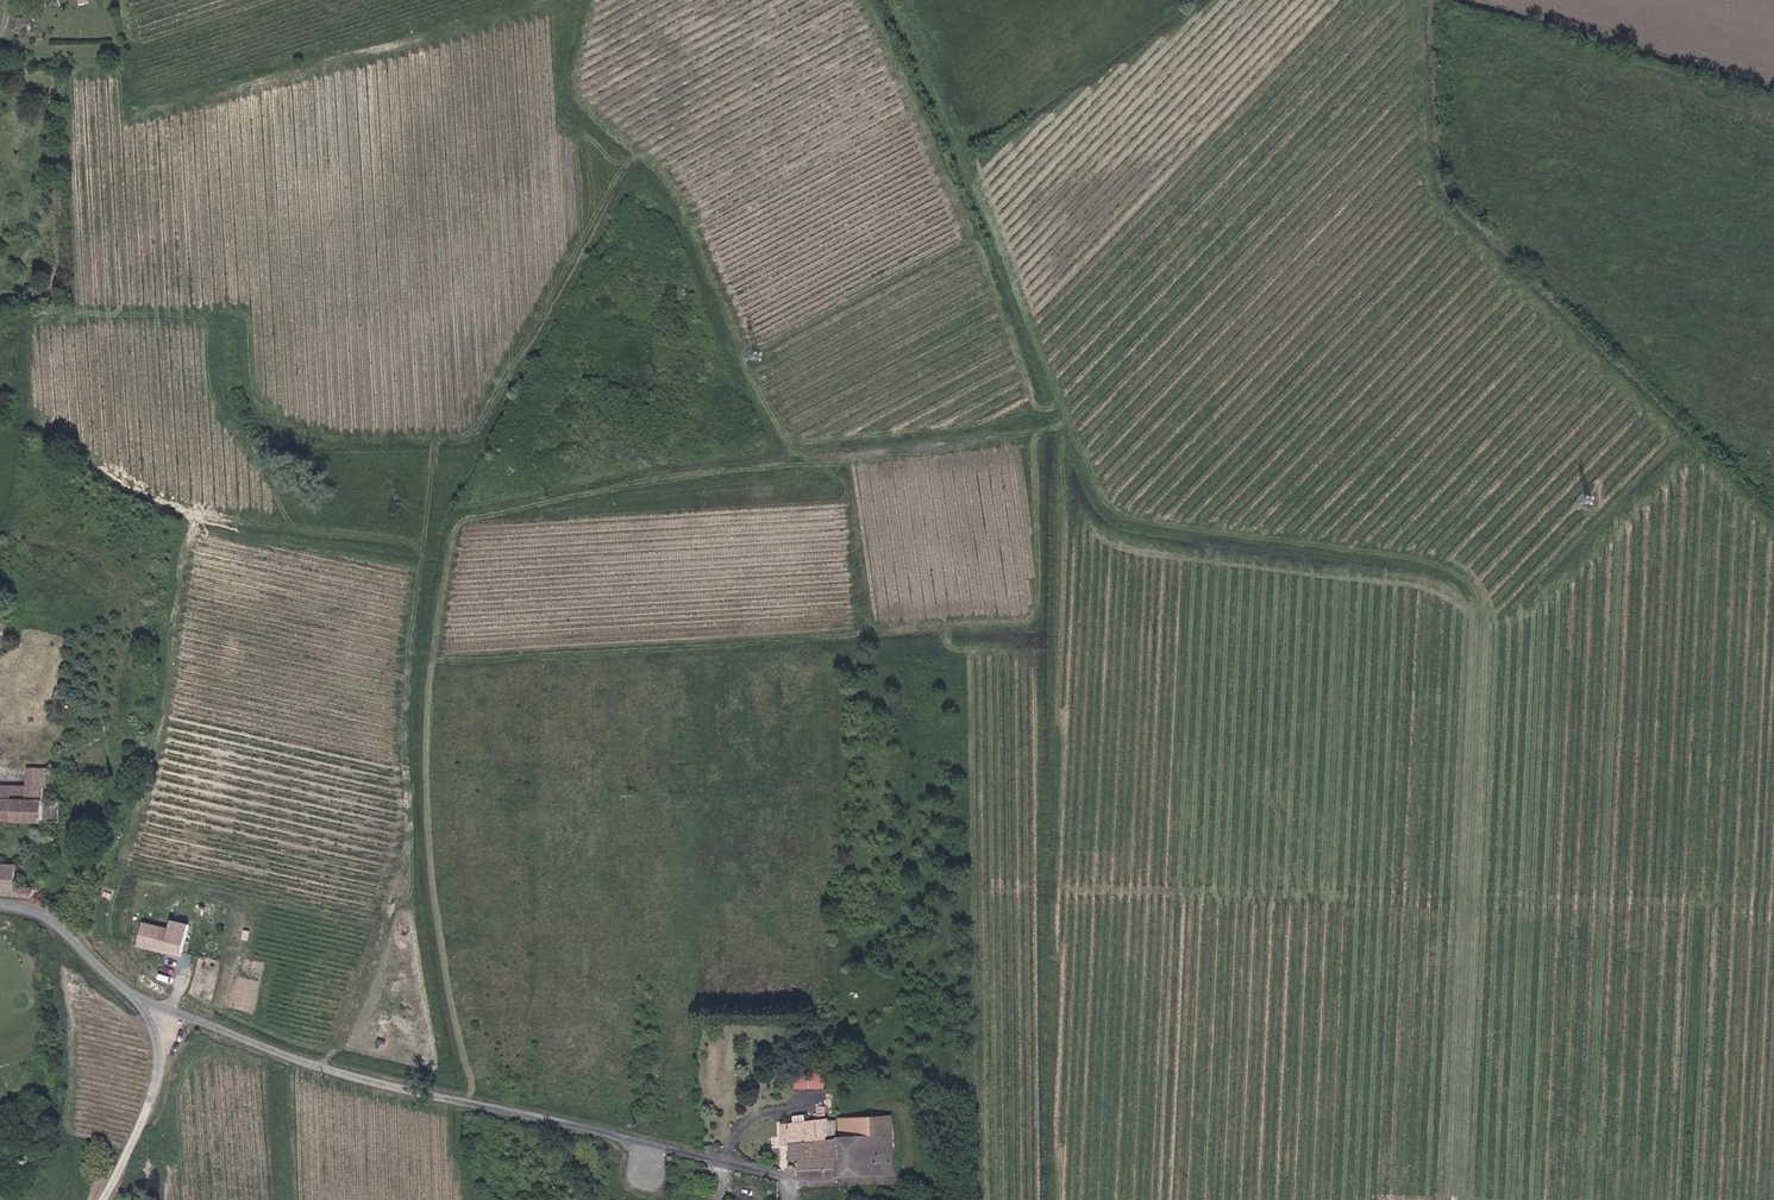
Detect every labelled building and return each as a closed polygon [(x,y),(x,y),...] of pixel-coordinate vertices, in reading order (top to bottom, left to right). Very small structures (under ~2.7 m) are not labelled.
[(42,796),(42,779),(0,779),(0,796),(42,796)] [(0,796),(0,814),(42,814),(42,796),(0,796)] [(19,859),(0,859),(0,888),(30,887),(30,879),(24,879),(24,869),(19,869),(19,859)] [(171,925),(143,920),(138,945),(185,954),(192,921),(172,917),(171,925)] [(795,1087),(827,1087),(827,1067),(795,1067),(795,1087)] [(868,1137),(898,1136),(898,1119),(867,1120),(868,1137)] [(795,1144),(794,1121),(786,1121),(787,1144),(795,1144)] [(868,1137),(845,1138),(846,1177),(899,1176),(898,1136),(868,1137)] [(846,1177),(845,1138),(802,1137),(802,1144),(802,1174),(814,1177),(846,1177)]
